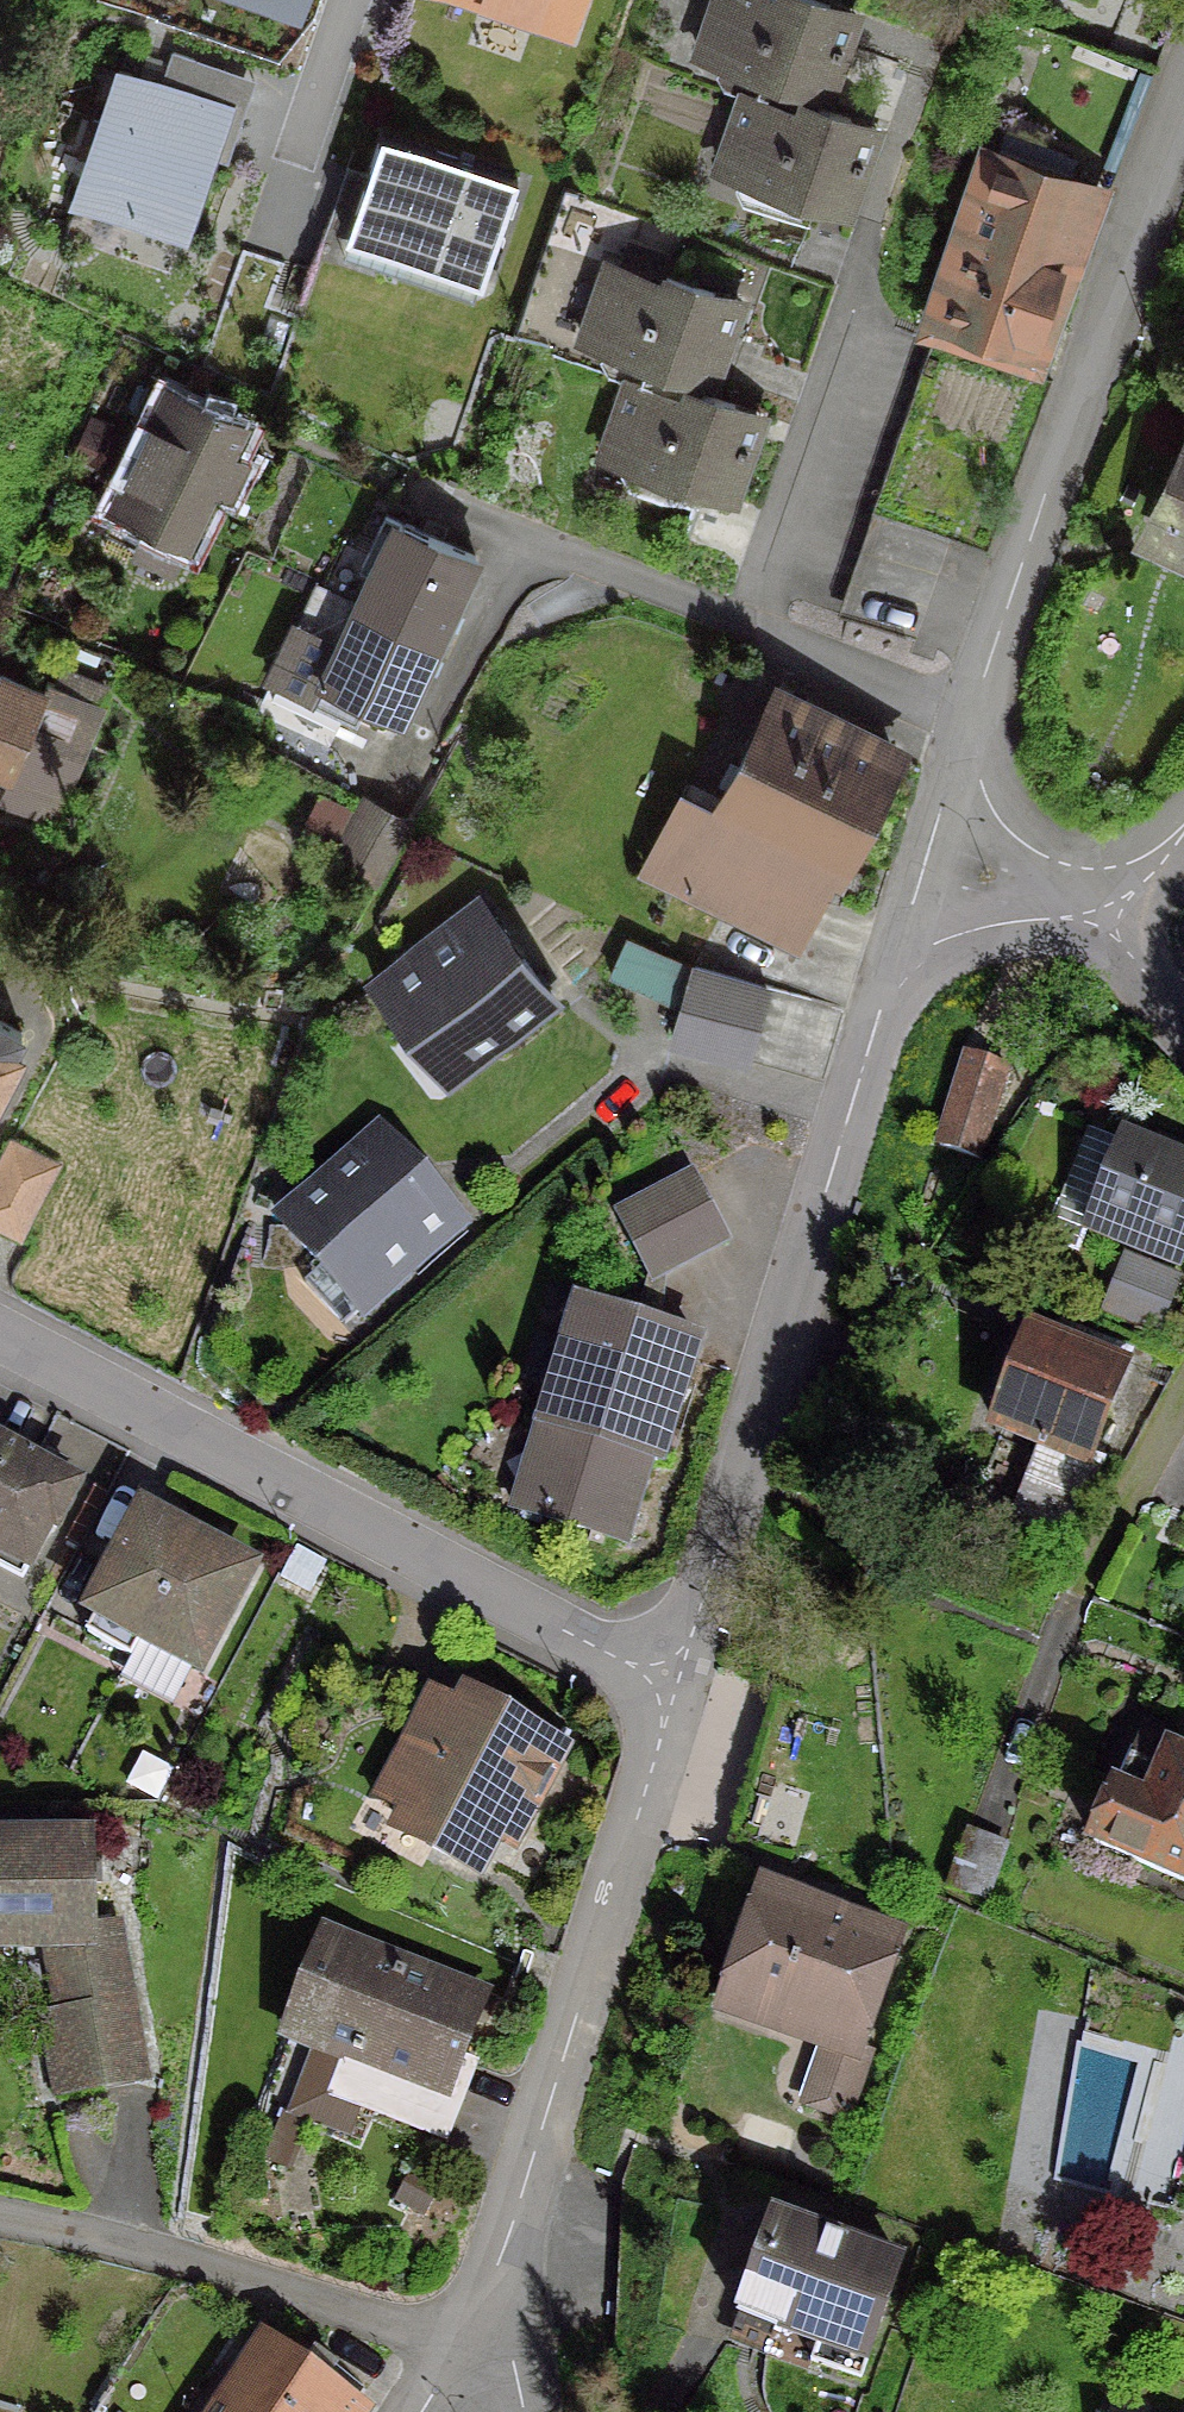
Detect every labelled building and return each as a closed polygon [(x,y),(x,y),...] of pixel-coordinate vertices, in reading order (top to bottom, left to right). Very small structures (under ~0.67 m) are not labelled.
[(562,25),(571,0),(485,0),(562,25)] [(692,58),(727,70),(735,85),(731,92),(789,111),(792,102),(810,108),(813,100),(818,102),(847,16),(800,0),(712,0),(692,58)] [(224,109),(114,74),(73,201),(182,236),(224,109)] [(792,102),(789,111),(731,92),(729,96),(738,99),(712,171),(748,183),(757,197),(750,208),(831,236),(869,130),(810,110),(810,108),(792,102)] [(504,180),(380,141),(349,239),(474,277),(504,180)] [(1082,183),(990,150),(929,326),(1040,365),(1041,360),(1023,354),(1082,183)] [(615,378),(676,399),(679,390),(693,395),(697,385),(702,386),(732,303),(663,278),(669,261),(624,246),(615,271),(603,267),(576,344),(612,355),(620,370),(615,378)] [(992,363),(925,340),(912,375),(980,398),(992,363)] [(640,484),(635,495),(716,522),(753,416),(693,395),(679,390),(676,399),(615,378),(613,382),(622,385),(597,457),(633,468),(640,484)] [(232,427),(163,394),(107,509),(177,542),(232,427)] [(1150,530),(1183,546),(1183,457),(1150,530)] [(429,639),(467,557),(378,516),(353,569),(366,575),(353,603),(429,639)] [(345,698),(391,719),(429,639),(353,603),(333,647),(290,627),(263,684),(336,718),(345,698)] [(1,775),(0,778),(0,805),(46,823),(95,706),(39,683),(36,692),(0,677),(0,775),(1,775)] [(786,945),(883,752),(770,694),(673,888),(786,945)] [(315,796),(299,829),(326,842),(342,809),(315,796)] [(360,802),(360,803),(326,867),(369,890),(403,826),(360,802)] [(429,1027),(457,1064),(544,997),(473,905),(367,986),(403,1032),(429,1027)] [(685,970),(620,940),(603,976),(669,1005),(685,970)] [(665,1041),(738,1062),(760,990),(687,969),(665,1041)] [(3,1055),(14,1033),(0,1025),(0,1063),(4,1055),(3,1055)] [(1001,1071),(960,1057),(932,1147),(973,1160),(1001,1071)] [(402,1166),(375,1135),(275,1224),(314,1267),(340,1260),(371,1295),(453,1222),(402,1166)] [(1082,1228),(1171,1263),(1183,1230),(1183,1171),(1170,1165),(1176,1151),(1153,1142),(1148,1157),(1115,1144),(1082,1228)] [(49,1167),(4,1143),(0,1151),(0,1229),(12,1236),(49,1167)] [(686,1177),(610,1217),(644,1280),(720,1240),(686,1177)] [(1111,1317),(1146,1330),(1166,1278),(1131,1265),(1111,1317)] [(689,1340),(627,1322),(571,1305),(534,1427),(565,1437),(540,1519),(615,1542),(640,1460),(651,1464),(689,1340)] [(1046,1345),(1020,1335),(986,1424),(1047,1448),(1016,1526),(1025,1530),(1022,1535),(1043,1543),(1045,1538),(1061,1544),(1093,1463),(1082,1459),(1122,1355),(1053,1328),(1046,1345)] [(14,1579),(42,1526),(47,1528),(70,1486),(68,1486),(71,1481),(28,1458),(25,1463),(0,1450),(0,1572),(14,1579)] [(190,1667),(241,1570),(135,1514),(85,1611),(90,1614),(80,1634),(123,1656),(133,1637),(190,1667)] [(836,1708),(771,1688),(723,1845),(789,1865),(836,1708)] [(494,1718),(486,1733),(427,1702),(397,1756),(423,1770),(402,1810),(436,1828),(424,1849),(469,1873),(503,1808),(519,1816),(555,1750),(494,1718)] [(1161,1750),(1132,1738),(1104,1803),(1102,1802),(1091,1803),(1084,1818),(1091,1827),(1094,1828),(1087,1844),(1091,1846),(1092,1845),(1183,1886),(1183,1754),(1163,1745),(1161,1750)] [(997,1846),(962,1833),(942,1888),(977,1901),(997,1846)] [(63,1943),(90,2089),(133,2081),(105,1927),(84,1931),(81,1842),(0,1845),(0,1945),(63,1943)] [(889,1939),(755,1892),(715,2006),(820,2043),(798,2104),(838,2118),(860,2054),(849,2050),(889,1939)] [(447,2094),(441,2091),(475,2002),(314,1939),(279,2031),(370,2066),(353,2109),(430,2138),(447,2094)] [(810,2342),(803,2362),(853,2379),(893,2265),(764,2219),(730,2314),(810,2342)] [(307,2371),(266,2342),(218,2411),(349,2411),(354,2405),(350,2403),(358,2392),(314,2360),(307,2371)]
